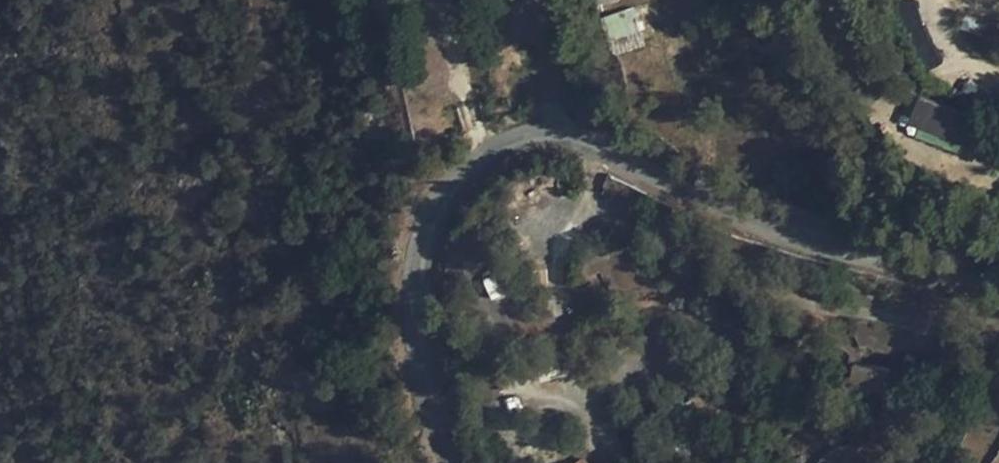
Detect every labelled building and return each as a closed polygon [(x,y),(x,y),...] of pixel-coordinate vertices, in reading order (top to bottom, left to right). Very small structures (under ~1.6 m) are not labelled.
[(603,17),(614,51),(643,41),(632,7),(603,17)] [(971,148),(981,117),(916,96),(906,127),(971,148)]
